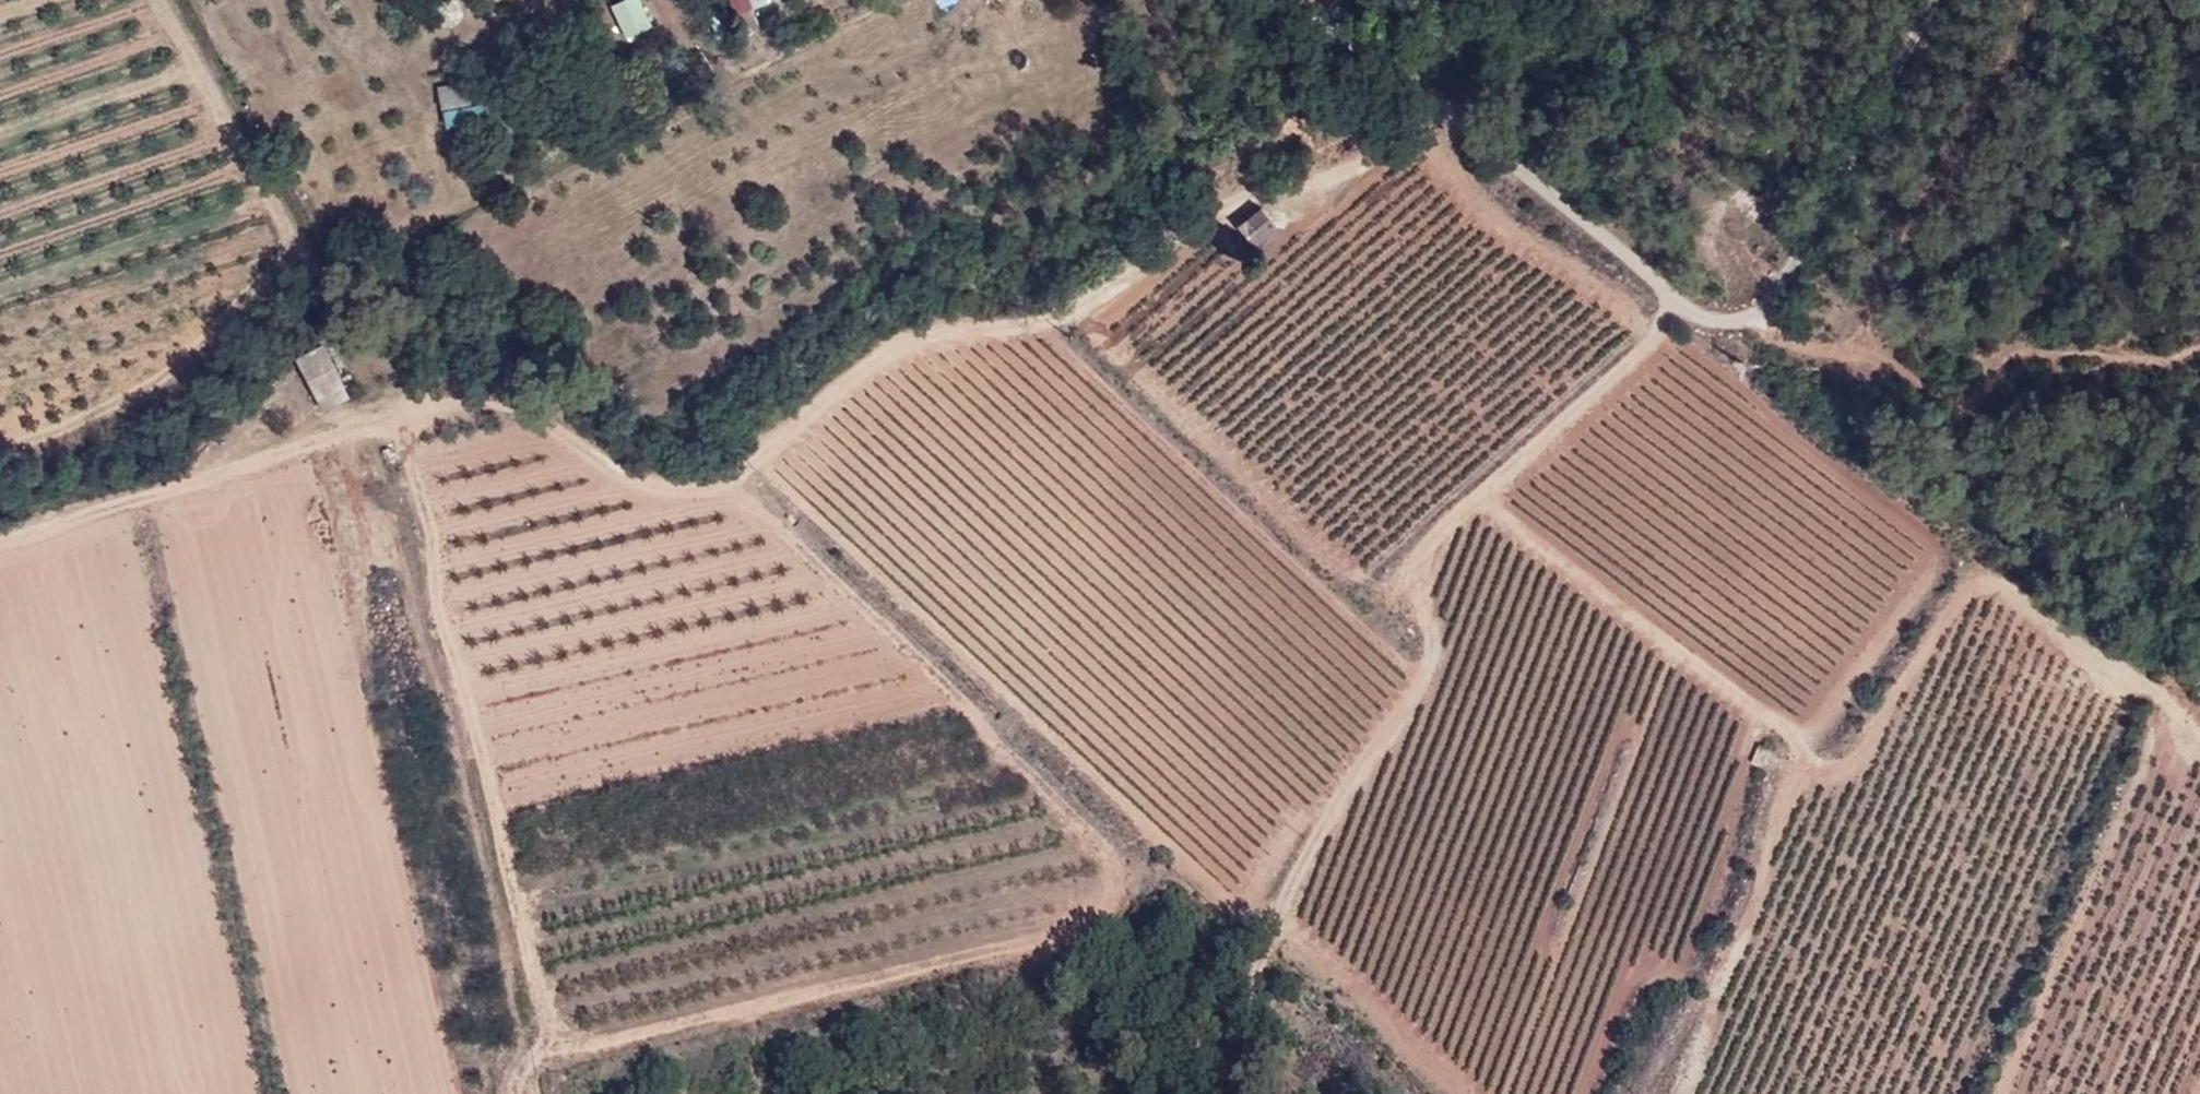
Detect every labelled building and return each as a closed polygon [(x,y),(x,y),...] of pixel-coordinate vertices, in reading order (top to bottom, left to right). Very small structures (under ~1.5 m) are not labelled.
[(614,6),(630,41),(657,28),(644,0),(627,0),(614,6)] [(738,14),(752,9),(749,0),(731,0),(738,14)] [(752,9),(768,3),(767,0),(749,0),(752,9)] [(445,104),(468,100),(464,84),(443,88),(445,104)] [(1239,226),(1255,245),(1278,226),(1262,207),(1239,226)] [(343,392),(325,354),(300,367),(319,405),(343,392)]
